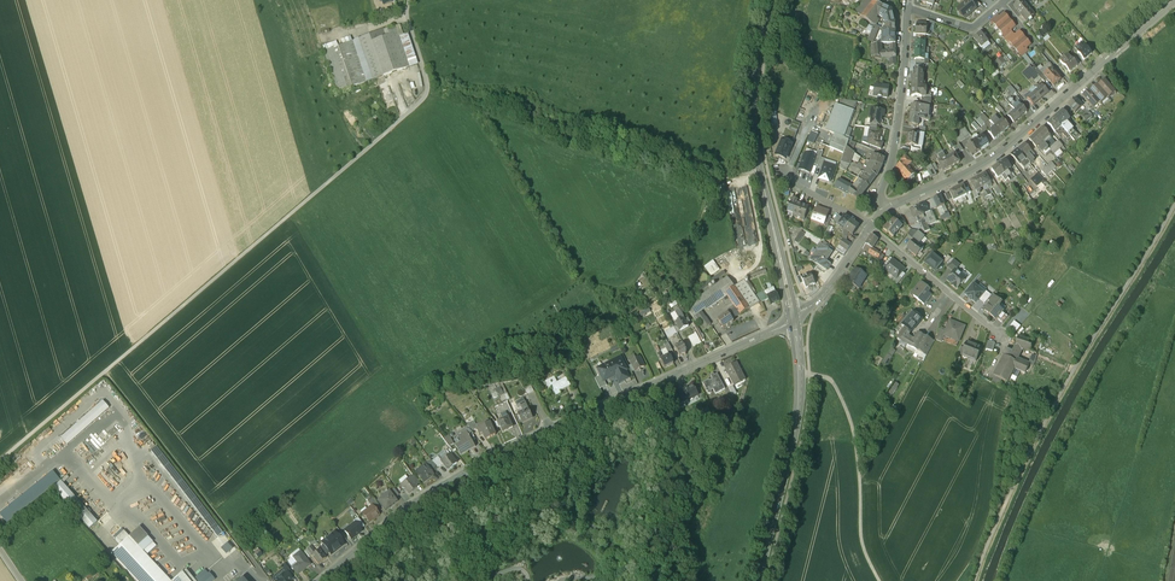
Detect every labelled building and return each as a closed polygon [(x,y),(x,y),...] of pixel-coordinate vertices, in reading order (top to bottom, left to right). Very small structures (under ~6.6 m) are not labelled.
[(871,0),(864,0),(855,11),(868,20),(872,23),(874,20),(875,18),(878,15),(879,15),(884,6),(871,0)] [(959,7),(966,16),(968,14),(969,14),(968,14),(975,8),(975,9),(975,8),(970,1),(968,0),(967,0),(959,7)] [(970,1),(975,8),(981,4),(978,2),(975,0),(971,0),(970,1)] [(1013,6),(1026,21),(1034,15),(1022,0),(1020,0),(1013,6)] [(891,9),(884,6),(879,15),(883,17),(885,25),(895,22),(892,13),(891,9)] [(1015,26),(1004,13),(999,17),(999,18),(993,23),(1003,35),(1009,30),(1010,30),(1015,26)] [(997,15),(990,20),(993,24),(993,23),(999,18),(999,17),(997,15)] [(885,25),(879,20),(875,25),(879,26),(882,28),(885,25)] [(895,22),(885,25),(883,28),(888,31),(895,31),(895,25),(895,22)] [(926,23),(916,22),(915,34),(919,34),(925,34),(926,34),(926,30),(927,24),(926,24),(926,23)] [(872,29),(870,34),(875,36),(879,26),(875,25),(874,24),(872,29)] [(400,25),(383,31),(385,37),(371,42),(383,76),(417,64),(407,35),(403,35),(400,25)] [(1003,35),(1002,35),(1005,39),(1012,33),(1010,30),(1009,30),(1003,35)] [(988,42),(980,32),(974,38),(981,47),(982,47),(988,42)] [(1019,32),(1014,36),(1015,36),(1009,41),(1019,53),(1025,48),(1030,44),(1019,32)] [(1012,33),(1005,39),(1008,42),(1009,41),(1015,36),(1014,36),(1012,33)] [(889,35),(882,34),(882,36),(882,42),(889,43),(895,43),(895,35),(889,35)] [(339,91),(383,76),(371,42),(369,35),(325,50),(339,91)] [(920,41),(915,41),(914,59),(915,59),(924,59),(925,40),(920,39),(920,41)] [(1081,49),(1077,53),(1079,55),(1077,56),(1080,59),(1081,58),(1084,61),(1092,54),(1087,49),(1085,46),(1082,43),(1078,46),(1081,49)] [(1019,53),(1018,54),(1021,57),(1028,51),(1025,48),(1019,53)] [(1067,55),(1060,61),(1065,67),(1063,68),(1066,71),(1067,70),(1070,73),(1077,66),(1073,61),(1071,58),(1070,59),(1070,58),(1067,55)] [(1001,57),(996,62),(1000,67),(1005,62),(1001,57)] [(1030,66),(1025,70),(1029,75),(1034,71),(1030,66)] [(1044,75),(1044,76),(1047,79),(1049,78),(1048,77),(1052,74),(1053,75),(1055,73),(1055,74),(1055,73),(1051,69),(1044,75)] [(1044,75),(1041,72),(1038,75),(1041,79),(1044,82),(1047,79),(1044,76),(1044,75)] [(1038,75),(1036,73),(1031,77),(1035,81),(1034,82),(1035,83),(1036,83),(1041,79),(1038,75)] [(1052,74),(1048,77),(1049,78),(1047,79),(1054,88),(1058,84),(1057,83),(1060,80),(1055,74),(1055,73),(1053,75),(1052,74)] [(915,76),(912,76),(912,86),(912,87),(923,87),(923,76),(915,76)] [(1109,86),(1104,81),(1098,86),(1108,97),(1109,98),(1115,93),(1109,86)] [(1118,90),(1111,83),(1109,86),(1115,93),(1118,90)] [(889,87),(875,85),(875,88),(874,89),(874,90),(874,92),(874,93),(874,96),(887,98),(889,87)] [(1098,86),(1097,85),(1090,91),(1100,103),(1101,104),(1108,97),(1098,86)] [(1042,86),(1040,88),(1038,86),(1033,90),(1041,99),(1048,93),(1042,86)] [(923,87),(912,87),(912,96),(922,97),(931,97),(932,88),(923,87)] [(1033,90),(1032,89),(1030,91),(1032,94),(1027,99),(1033,106),(1041,99),(1033,90)] [(1090,91),(1089,91),(1083,96),(1087,101),(1092,107),(1093,108),(1100,103),(1090,91)] [(405,103),(414,103),(413,92),(407,92),(407,95),(405,95),(405,103)] [(1080,104),(1076,99),(1068,106),(1075,114),(1082,107),(1080,104)] [(1016,105),(1013,108),(1014,110),(1021,117),(1027,111),(1021,104),(1020,104),(1019,102),(1016,105)] [(854,111),(839,105),(829,132),(834,134),(835,134),(844,138),(854,111)] [(921,106),(911,105),(910,114),(927,116),(929,116),(930,107),(928,107),(928,106),(921,106)] [(1084,108),(1079,113),(1087,121),(1090,119),(1092,117),(1085,110),(1084,108)] [(1013,111),(1011,109),(1006,113),(1008,115),(1008,116),(1014,123),(1021,117),(1014,110),(1013,111)] [(884,112),(870,110),(869,117),(871,119),(870,124),(879,125),(880,126),(883,123),(880,120),(881,117),(884,117),(884,112)] [(1070,119),(1062,111),(1054,118),(1061,127),(1066,122),(1070,119)] [(989,119),(984,113),(979,117),(984,123),(989,119)] [(927,116),(910,114),(909,125),(913,126),(913,127),(915,128),(915,126),(917,126),(918,126),(919,119),(929,120),(930,116),(927,116)] [(1000,122),(995,116),(990,120),(992,123),(995,126),(1001,133),(1009,127),(1002,119),(1000,122)] [(984,123),(979,117),(976,120),(981,126),(984,123)] [(1054,118),(1047,124),(1055,133),(1057,131),(1061,127),(1054,118)] [(794,120),(791,127),(797,130),(800,123),(794,120)] [(979,127),(974,121),(971,124),(975,128),(971,131),(973,134),(978,131),(977,129),(979,127)] [(1070,126),(1066,122),(1061,127),(1065,131),(1068,134),(1073,130),(1070,126)] [(993,128),(988,132),(994,140),(1001,133),(995,126),(993,128)] [(1073,130),(1068,134),(1070,136),(1071,137),(1076,132),(1070,126),(1073,130)] [(1061,127),(1057,131),(1060,135),(1063,133),(1065,131),(1061,127)] [(797,133),(786,128),(783,135),(793,140),(797,133)] [(964,128),(960,130),(960,131),(954,136),(958,142),(965,137),(964,136),(968,134),(964,128)] [(1050,136),(1043,128),(1036,134),(1043,142),(1050,136)] [(876,132),(869,131),(868,138),(869,138),(868,144),(869,145),(880,149),(883,143),(879,142),(881,133),(876,132)] [(973,134),(971,131),(968,132),(974,141),(977,139),(973,134)] [(919,135),(908,133),(906,144),(917,146),(918,141),(919,135)] [(844,138),(835,134),(834,134),(830,148),(844,154),(846,147),(849,140),(844,138)] [(988,144),(981,134),(978,136),(979,137),(977,139),(974,141),(980,150),(988,144)] [(1043,142),(1036,134),(1029,140),(1036,148),(1038,146),(1043,142)] [(1056,139),(1047,147),(1051,151),(1052,152),(1061,144),(1056,139)] [(792,144),(784,140),(781,146),(779,145),(777,150),(779,151),(777,155),(785,158),(792,144)] [(849,140),(846,147),(852,151),(856,143),(849,140)] [(974,141),(965,147),(972,156),(981,150),(980,150),(974,141)] [(1043,142),(1038,146),(1046,155),(1051,151),(1047,147),(1043,142)] [(1025,144),(1018,150),(1025,158),(1029,154),(1031,152),(1025,144)] [(852,151),(846,147),(844,154),(840,163),(849,166),(850,161),(854,153),(852,151)] [(1025,158),(1018,150),(1011,155),(1024,170),(1030,164),(1025,158)] [(815,157),(816,157),(813,165),(818,166),(821,158),(823,152),(818,151),(815,157)] [(948,157),(947,158),(951,167),(960,162),(957,158),(959,157),(958,156),(956,156),(955,154),(954,151),(951,153),(952,156),(948,157)] [(937,155),(939,158),(937,159),(940,165),(938,166),(939,168),(941,167),(943,171),(951,167),(947,158),(943,152),(937,155)] [(815,157),(805,153),(799,169),(810,173),(813,165),(816,157),(815,157)] [(1029,154),(1025,158),(1030,164),(1034,160),(1029,154)] [(884,158),(872,155),(870,162),(882,166),(884,158)] [(905,157),(901,161),(902,162),(895,168),(903,176),(901,178),(903,180),(905,179),(907,181),(909,179),(910,180),(914,177),(913,176),(915,174),(913,172),(908,166),(911,163),(905,157)] [(821,158),(818,166),(817,168),(822,169),(824,163),(825,163),(826,160),(821,158)] [(1005,160),(998,165),(1004,173),(1007,170),(1011,168),(1009,166),(1011,165),(1010,163),(1008,164),(1005,160)] [(882,166),(870,162),(868,168),(865,174),(867,176),(874,181),(877,177),(882,166)] [(1051,162),(1047,165),(1052,170),(1056,167),(1051,162)] [(825,163),(824,163),(822,169),(818,179),(829,183),(835,167),(825,163)] [(849,166),(840,163),(839,168),(845,171),(849,166)] [(934,171),(931,165),(927,167),(931,178),(936,175),(934,171)] [(1004,173),(998,165),(992,170),(994,173),(993,174),(994,176),(995,175),(997,178),(1002,175),(1004,173)] [(1047,165),(1042,170),(1046,175),(1052,170),(1047,165)] [(865,174),(862,172),(858,179),(859,180),(864,183),(869,187),(874,181),(867,176),(865,174)] [(1013,178),(1009,181),(1011,183),(1022,176),(1020,173),(1013,178)] [(990,183),(985,174),(978,178),(983,187),(987,185),(987,187),(991,185),(990,183)] [(1037,174),(1031,180),(1037,186),(1043,180),(1037,174)] [(978,178),(970,182),(975,191),(976,191),(977,193),(981,191),(980,189),(983,187),(978,178)] [(839,180),(835,187),(847,194),(848,193),(852,188),(850,187),(839,180)] [(852,188),(848,193),(858,201),(869,187),(864,183),(859,180),(852,188)] [(1002,184),(997,187),(1001,193),(1005,190),(1002,184)] [(967,195),(963,186),(956,189),(960,198),(965,196),(967,195)] [(956,189),(950,192),(954,201),(956,200),(960,198),(956,189)] [(940,196),(933,200),(937,209),(942,207),(945,206),(940,196)] [(798,201),(792,198),(791,200),(787,211),(793,213),(797,204),(798,201)] [(926,203),(919,206),(923,215),(926,214),(930,212),(926,203)] [(809,208),(797,204),(793,213),(793,215),(804,219),(809,208)] [(919,206),(909,211),(911,214),(914,222),(915,222),(915,221),(915,220),(923,216),(923,215),(919,206)] [(942,207),(937,209),(942,220),(950,216),(948,211),(944,213),(942,207)] [(828,212),(816,208),(811,221),(823,225),(827,216),(828,212)] [(844,215),(833,212),(831,219),(838,225),(844,215)] [(911,214),(905,217),(910,226),(915,223),(915,222),(914,222),(911,214)] [(851,220),(844,215),(838,225),(839,225),(843,228),(844,229),(851,220)] [(905,223),(900,217),(896,222),(902,227),(905,223)] [(925,219),(918,222),(919,224),(920,223),(924,232),(930,229),(927,223),(925,219)] [(851,220),(844,229),(852,235),(859,226),(851,220)] [(894,224),(891,222),(888,226),(887,225),(883,229),(893,237),(902,227),(896,222),(894,224)] [(754,242),(752,226),(744,227),(746,243),(754,242)] [(918,231),(911,230),(907,234),(912,238),(918,231)] [(800,231),(794,241),(798,243),(804,234),(800,231)] [(918,231),(912,238),(914,239),(918,243),(924,236),(918,231)] [(871,235),(866,245),(871,248),(872,249),(873,248),(878,240),(871,235)] [(843,239),(839,245),(847,250),(851,245),(843,239)] [(914,239),(907,248),(916,256),(923,247),(918,243),(914,239)] [(822,245),(813,257),(818,260),(816,263),(826,270),(830,264),(826,261),(833,252),(822,245)] [(847,250),(839,245),(835,250),(843,256),(847,250)] [(871,248),(866,245),(863,249),(869,253),(871,248)] [(881,254),(873,248),(872,249),(871,248),(869,253),(878,259),(881,254)] [(943,262),(932,253),(925,263),(935,271),(943,262)] [(711,275),(720,269),(712,259),(704,265),(711,275)] [(904,269),(892,260),(885,269),(896,279),(898,276),(904,269)] [(954,260),(948,267),(954,271),(955,269),(956,270),(960,265),(954,260)] [(854,274),(848,282),(849,283),(856,287),(859,289),(866,276),(855,269),(853,273),(854,274)] [(954,271),(947,280),(953,284),(952,285),(956,288),(956,287),(957,288),(964,279),(961,276),(962,275),(960,274),(956,270),(955,269),(954,271)] [(811,273),(801,277),(803,283),(806,288),(815,284),(811,273)] [(687,305),(693,315),(696,313),(705,326),(711,322),(703,311),(727,295),(725,292),(735,286),(729,277),(728,276),(699,295),(700,296),(687,305)] [(898,276),(896,279),(894,282),(897,285),(902,279),(898,276)] [(759,301),(744,279),(735,286),(749,308),(759,301)] [(769,282),(763,285),(765,290),(772,287),(769,282)] [(930,290),(921,282),(914,290),(916,293),(913,296),(924,305),(932,295),(928,292),(930,290)] [(856,287),(849,283),(846,288),(853,292),(856,287)] [(984,293),(983,293),(973,285),(965,295),(969,298),(968,299),(971,301),(972,300),(975,303),(978,299),(984,293)] [(749,308),(735,286),(725,292),(727,295),(736,308),(740,313),(740,314),(749,308)] [(765,290),(765,291),(766,295),(775,291),(773,287),(772,287),(765,290)] [(984,304),(988,300),(991,295),(985,290),(983,293),(984,293),(978,299),(984,304)] [(763,291),(757,294),(762,301),(768,299),(766,296),(765,296),(763,291)] [(775,291),(766,295),(768,299),(770,305),(780,301),(775,291)] [(991,295),(988,300),(991,302),(995,297),(995,298),(996,296),(993,294),(991,295)] [(991,302),(984,310),(989,314),(989,313),(996,319),(995,319),(996,320),(997,318),(1002,312),(998,308),(1001,303),(995,298),(995,297),(991,302)] [(652,312),(650,308),(641,311),(642,316),(652,312)] [(736,308),(729,313),(732,318),(740,313),(736,308)] [(671,314),(677,325),(680,330),(688,325),(687,322),(690,320),(688,317),(685,319),(680,310),(671,314)] [(728,311),(717,319),(719,321),(722,325),(723,327),(734,320),(732,318),(729,313),(728,311)] [(914,311),(902,325),(904,327),(905,327),(911,331),(906,326),(910,321),(916,326),(918,323),(913,319),(917,314),(914,311)] [(1002,312),(997,318),(1003,323),(1008,317),(1002,312)] [(922,318),(917,314),(913,319),(918,323),(922,318)] [(965,326),(950,320),(946,329),(944,335),(959,341),(965,326)] [(691,323),(696,332),(700,340),(704,337),(697,324),(696,325),(694,321),(691,323)] [(916,326),(910,321),(906,326),(911,331),(916,326)] [(1014,322),(1009,328),(1015,333),(1020,326),(1014,322)] [(671,326),(664,330),(668,336),(676,331),(673,325),(671,326)] [(911,331),(905,327),(904,327),(900,334),(898,338),(911,347),(916,350),(921,342),(924,335),(918,332),(914,339),(908,336),(911,331)] [(941,327),(935,339),(942,342),(944,335),(946,329),(941,327)] [(696,332),(689,336),(694,345),(701,341),(700,340),(696,332)] [(924,335),(921,342),(916,350),(923,354),(926,349),(931,339),(924,335)] [(1041,338),(1032,335),(1030,340),(1032,341),(1030,351),(1034,352),(1037,353),(1041,338)] [(1030,340),(1018,337),(1015,347),(1021,348),(1030,351),(1032,341),(1030,340)] [(931,339),(926,349),(929,350),(934,341),(931,339)] [(679,343),(677,342),(676,345),(675,345),(679,354),(683,352),(686,353),(686,351),(687,350),(682,341),(679,343)] [(982,348),(966,341),(964,348),(961,355),(971,359),(969,362),(975,364),(982,348)] [(995,343),(988,341),(985,349),(993,351),(995,343)] [(1013,352),(1006,348),(1002,356),(1004,356),(994,376),(1002,380),(1007,382),(1008,381),(1014,369),(1019,371),(1025,373),(1029,365),(1016,358),(1021,348),(1015,347),(1013,352)] [(892,348),(883,363),(887,365),(896,350),(892,348)] [(664,356),(660,357),(665,366),(673,362),(669,353),(668,354),(664,356)] [(626,367),(620,356),(598,367),(601,374),(604,380),(616,374),(620,382),(629,377),(624,368),(626,367)] [(639,356),(630,361),(635,370),(644,366),(639,356)] [(737,363),(726,368),(725,367),(724,367),(734,385),(733,383),(744,378),(745,379),(746,379),(737,361),(736,361),(737,363)] [(1046,369),(1055,373),(1057,368),(1047,364),(1046,369)] [(1014,369),(1008,381),(1013,383),(1019,371),(1014,369)] [(709,379),(708,378),(702,381),(706,389),(706,390),(707,390),(708,391),(708,392),(709,392),(710,392),(711,391),(711,390),(711,389),(713,388),(715,393),(725,388),(717,373),(714,374),(714,373),(713,373),(712,373),(711,373),(711,374),(711,375),(712,378),(709,379)] [(604,380),(601,374),(595,378),(600,388),(607,385),(604,380)] [(561,380),(557,382),(554,376),(545,381),(547,386),(550,385),(556,396),(561,393),(560,391),(566,388),(565,386),(569,384),(567,379),(562,381),(561,380)] [(1002,380),(994,376),(991,381),(999,385),(1002,380)] [(528,393),(534,390),(532,384),(525,387),(528,393)] [(693,385),(688,388),(687,387),(683,389),(685,391),(688,399),(698,394),(693,385)] [(501,399),(505,397),(501,388),(497,390),(501,399)] [(685,391),(678,394),(679,403),(688,399),(685,391)] [(103,402),(61,438),(67,445),(109,409),(103,402)] [(528,408),(525,402),(521,404),(522,406),(516,409),(522,422),(532,417),(528,408)] [(513,426),(506,411),(500,414),(502,417),(498,419),(503,431),(513,426)] [(477,426),(474,419),(466,423),(471,430),(477,427),(477,426)] [(480,433),(483,432),(486,438),(496,434),(490,421),(477,426),(480,433)] [(467,430),(457,435),(461,441),(455,444),(460,452),(474,444),(468,432),(467,430)] [(450,453),(441,459),(443,462),(448,468),(456,461),(450,453)] [(441,459),(438,455),(432,460),(437,467),(443,462),(441,459)] [(432,460),(431,459),(426,464),(432,471),(437,467),(432,460)] [(425,463),(420,467),(421,469),(417,473),(423,480),(424,480),(433,473),(426,464),(425,463)] [(10,523),(53,488),(61,481),(53,472),(2,513),(10,523)] [(419,482),(413,474),(409,477),(415,485),(419,482)] [(409,477),(401,484),(402,484),(401,486),(402,487),(404,487),(408,493),(417,486),(415,485),(409,477)] [(97,522),(61,481),(53,488),(90,529),(97,522)] [(390,491),(389,492),(394,498),(395,497),(397,496),(399,494),(394,488),(390,491)] [(389,490),(377,500),(385,510),(398,501),(395,497),(394,498),(389,492),(390,491),(389,490)] [(379,506),(373,498),(368,501),(372,506),(372,505),(375,509),(378,508),(379,506)] [(372,506),(362,513),(363,514),(363,515),(364,517),(366,518),(366,517),(369,522),(379,514),(375,509),(372,505),(372,506)] [(355,522),(360,528),(365,525),(358,517),(354,520),(355,522)] [(345,530),(351,538),(362,530),(360,528),(355,522),(345,530)] [(148,536),(139,527),(129,536),(138,545),(148,536)] [(337,534),(335,531),(328,536),(338,548),(344,543),(343,541),(337,534)] [(346,539),(340,531),(337,534),(343,541),(344,540),(346,539)] [(129,536),(112,553),(138,580),(170,580),(138,545),(129,536)] [(338,548),(328,536),(322,542),(323,544),(329,552),(331,554),(338,548)] [(228,544),(223,548),(227,553),(232,548),(228,544)] [(329,552),(323,544),(320,546),(326,554),(329,552)] [(258,548),(253,552),(258,558),(262,554),(258,548)] [(310,563),(298,548),(290,554),(297,562),(293,565),(299,572),(310,563)] [(312,555),(311,555),(312,555),(318,563),(325,558),(319,549),(314,553),(312,555)] [(293,572),(286,564),(282,566),(283,568),(286,572),(286,571),(289,575),(291,573),(293,572)] [(283,568),(273,576),(273,578),(275,580),(286,572),(283,568)] [(186,570),(172,580),(195,580),(186,570)] [(196,578),(198,580),(207,574),(204,571),(196,578)] [(275,580),(276,580),(288,580),(292,578),(289,575),(286,571),(286,572),(275,580)] [(199,580),(212,580),(214,580),(208,573),(199,580)]
